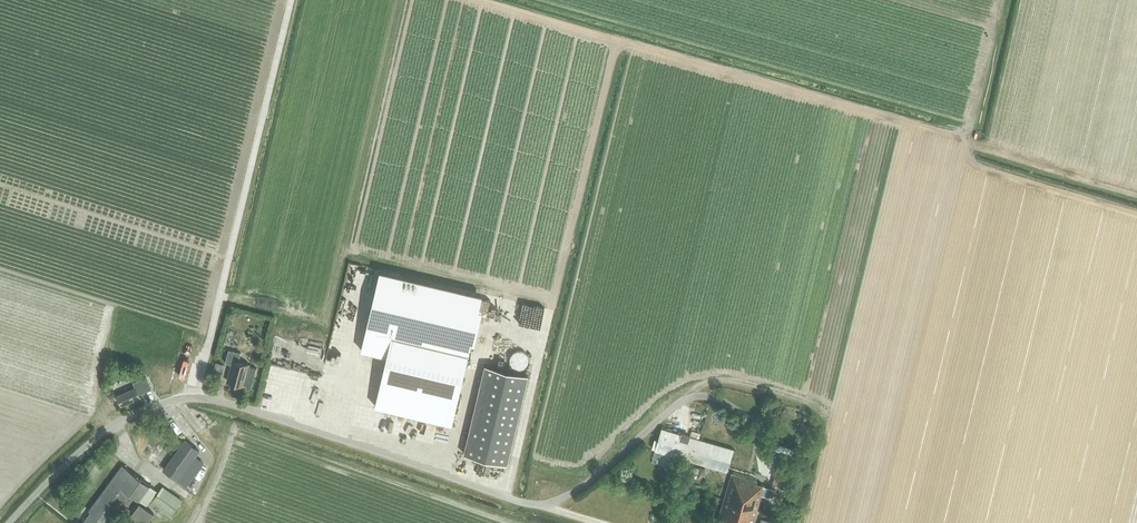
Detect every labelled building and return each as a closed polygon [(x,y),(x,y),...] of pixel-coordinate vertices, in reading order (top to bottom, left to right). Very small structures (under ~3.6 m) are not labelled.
[(379,274),(361,350),(387,356),(375,406),(452,424),(482,298),(379,274)] [(255,332),(250,337),(257,344),(262,339),(255,332)] [(244,385),(244,384),(251,386),(256,368),(249,366),(249,365),(238,362),(241,353),(229,349),(225,362),(232,364),(227,381),(244,385)] [(216,363),(214,369),(220,371),(222,364),(216,363)] [(485,365),(464,454),(507,464),(528,375),(485,365)] [(136,387),(116,396),(121,406),(140,398),(139,394),(136,387)] [(661,429),(651,463),(670,468),(674,456),(696,462),(727,471),(731,460),(734,449),(699,439),(690,436),(690,437),(681,434),(661,429)] [(185,440),(163,469),(187,486),(203,463),(195,457),(199,451),(185,440)] [(690,465),(687,477),(687,478),(700,481),(703,468),(690,465)] [(778,485),(787,488),(793,468),(782,465),(778,485)] [(103,521),(106,522),(110,522),(120,510),(130,517),(129,519),(125,522),(147,522),(154,513),(140,503),(133,512),(124,505),(132,494),(140,500),(147,504),(158,491),(150,486),(141,479),(123,466),(89,510),(91,512),(83,522),(101,522),(103,521)] [(717,522),(754,522),(758,509),(757,509),(761,494),(773,498),(775,490),(764,487),(765,485),(757,483),(758,481),(732,473),(717,522)] [(154,502),(153,503),(171,515),(176,508),(181,500),(163,488),(160,493),(154,502)]
